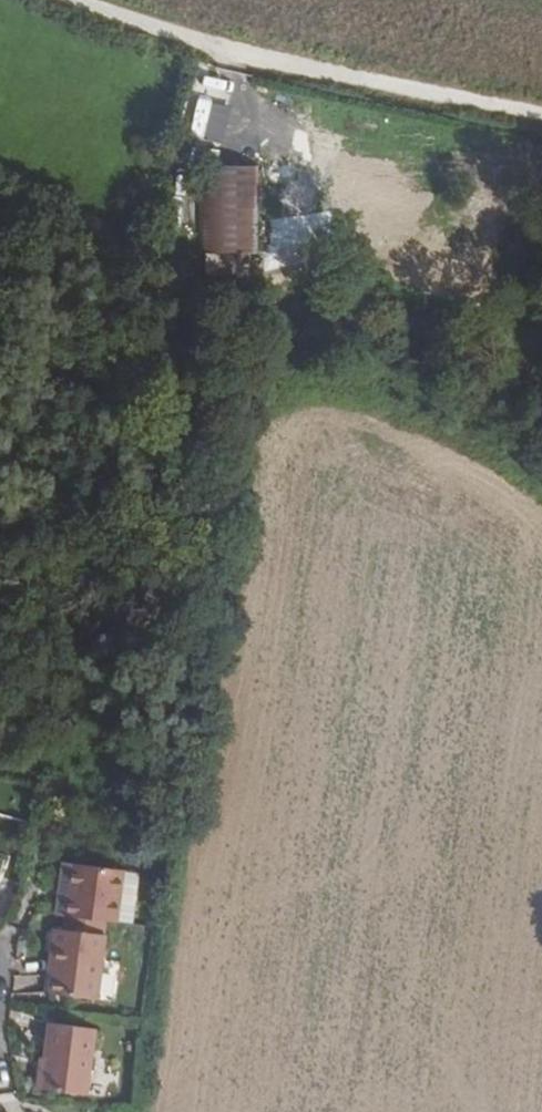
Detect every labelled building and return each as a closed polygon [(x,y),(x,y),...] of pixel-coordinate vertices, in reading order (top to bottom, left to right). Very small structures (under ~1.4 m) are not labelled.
[(256,250),(257,167),(198,167),(196,248),(256,250)] [(105,921),(118,923),(125,870),(65,863),(61,890),(69,890),(68,901),(66,916),(68,916),(105,921)] [(69,890),(61,890),(60,900),(68,901),(69,890)] [(104,934),(105,921),(68,916),(66,929),(56,928),(54,946),(60,946),(57,973),(55,993),(100,998),(107,934),(104,934)] [(51,973),(57,973),(60,946),(54,946),(51,973)] [(42,1088),(87,1094),(96,1028),(50,1023),(42,1088)]
